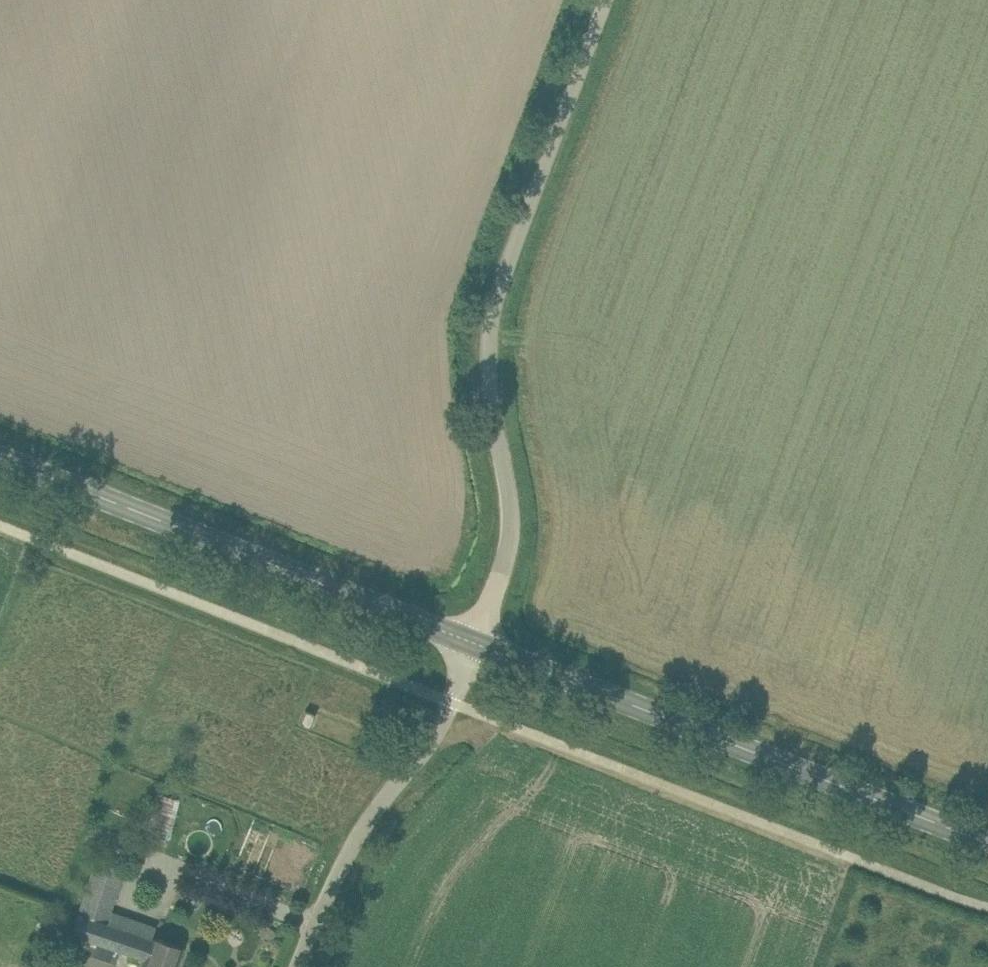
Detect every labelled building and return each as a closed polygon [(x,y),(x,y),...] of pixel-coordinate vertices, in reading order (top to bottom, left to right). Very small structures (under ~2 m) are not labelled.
[(301,723),(310,726),(316,713),(306,709),(301,723)] [(170,838),(180,798),(158,793),(148,833),(170,838)] [(71,934),(144,958),(141,966),(176,966),(183,946),(153,936),(152,938),(107,922),(125,869),(97,859),(71,934)]
